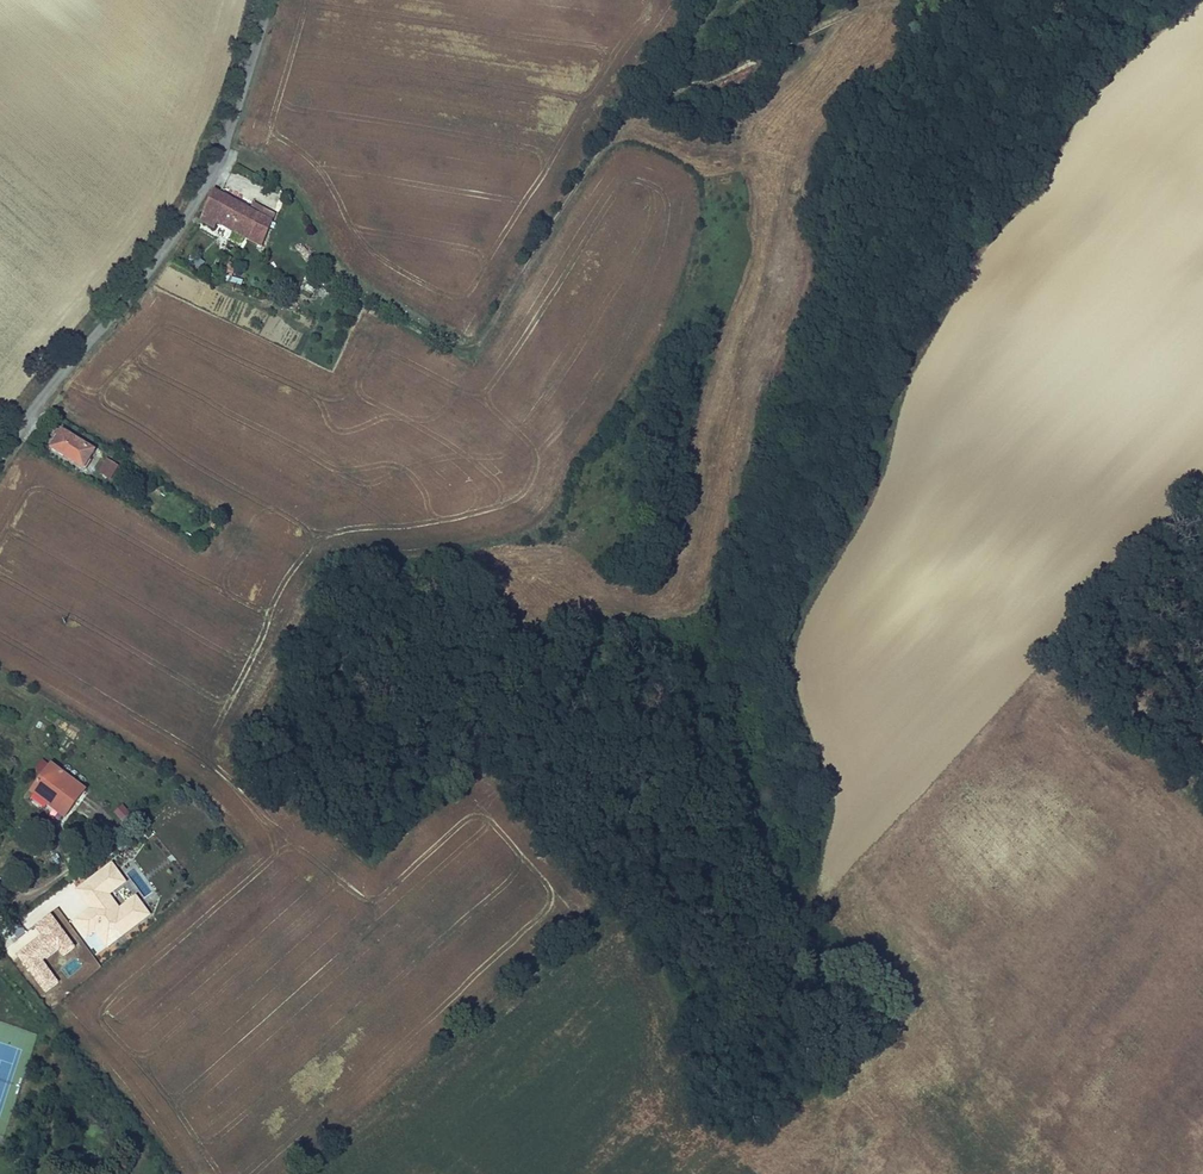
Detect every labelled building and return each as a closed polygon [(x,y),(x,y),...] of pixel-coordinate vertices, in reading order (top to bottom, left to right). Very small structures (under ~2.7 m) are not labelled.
[(216,223),(246,239),(261,207),(253,203),(250,210),(214,192),(199,217),(200,222),(214,228),(216,223)] [(254,252),(271,211),(261,207),(246,239),(243,248),(254,252)] [(92,454),(56,434),(50,442),(54,445),(51,450),(83,469),(92,454)] [(98,474),(107,480),(114,467),(106,463),(98,474)] [(31,790),(64,815),(84,788),(51,764),(31,790)] [(124,823),(132,815),(123,805),(114,813),(124,823)] [(152,918),(137,896),(118,908),(110,895),(126,884),(113,864),(74,889),(88,910),(72,921),(85,940),(95,934),(105,949),(152,918)]
